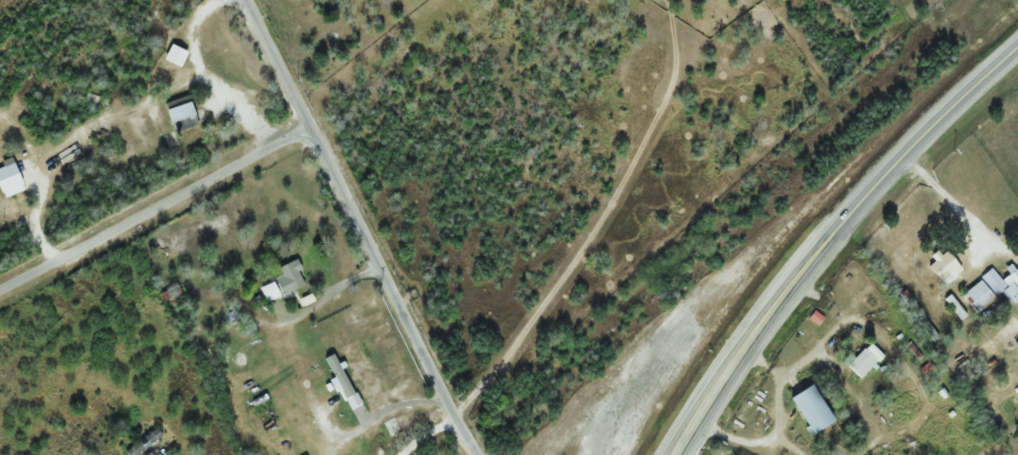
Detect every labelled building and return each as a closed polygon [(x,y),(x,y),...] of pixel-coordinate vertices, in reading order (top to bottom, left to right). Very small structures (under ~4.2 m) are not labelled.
[(148,104),(161,147),(171,144),(166,128),(174,125),(175,132),(200,124),(190,94),(166,102),(168,109),(159,112),(156,101),(148,104)] [(14,161),(0,168),(0,184),(4,193),(25,183),(14,161)] [(942,281),(960,266),(948,250),(930,266),(942,281)] [(284,295),(306,285),(295,260),(280,267),(285,277),(259,289),(265,302),(283,294),(284,295)] [(980,313),(1008,286),(992,268),(963,295),(980,313)] [(878,362),(865,348),(847,365),(861,379),(878,362)] [(813,434),(836,421),(815,384),(792,397),(813,434)] [(157,428),(127,452),(129,454),(138,454),(163,435),(157,428)]
